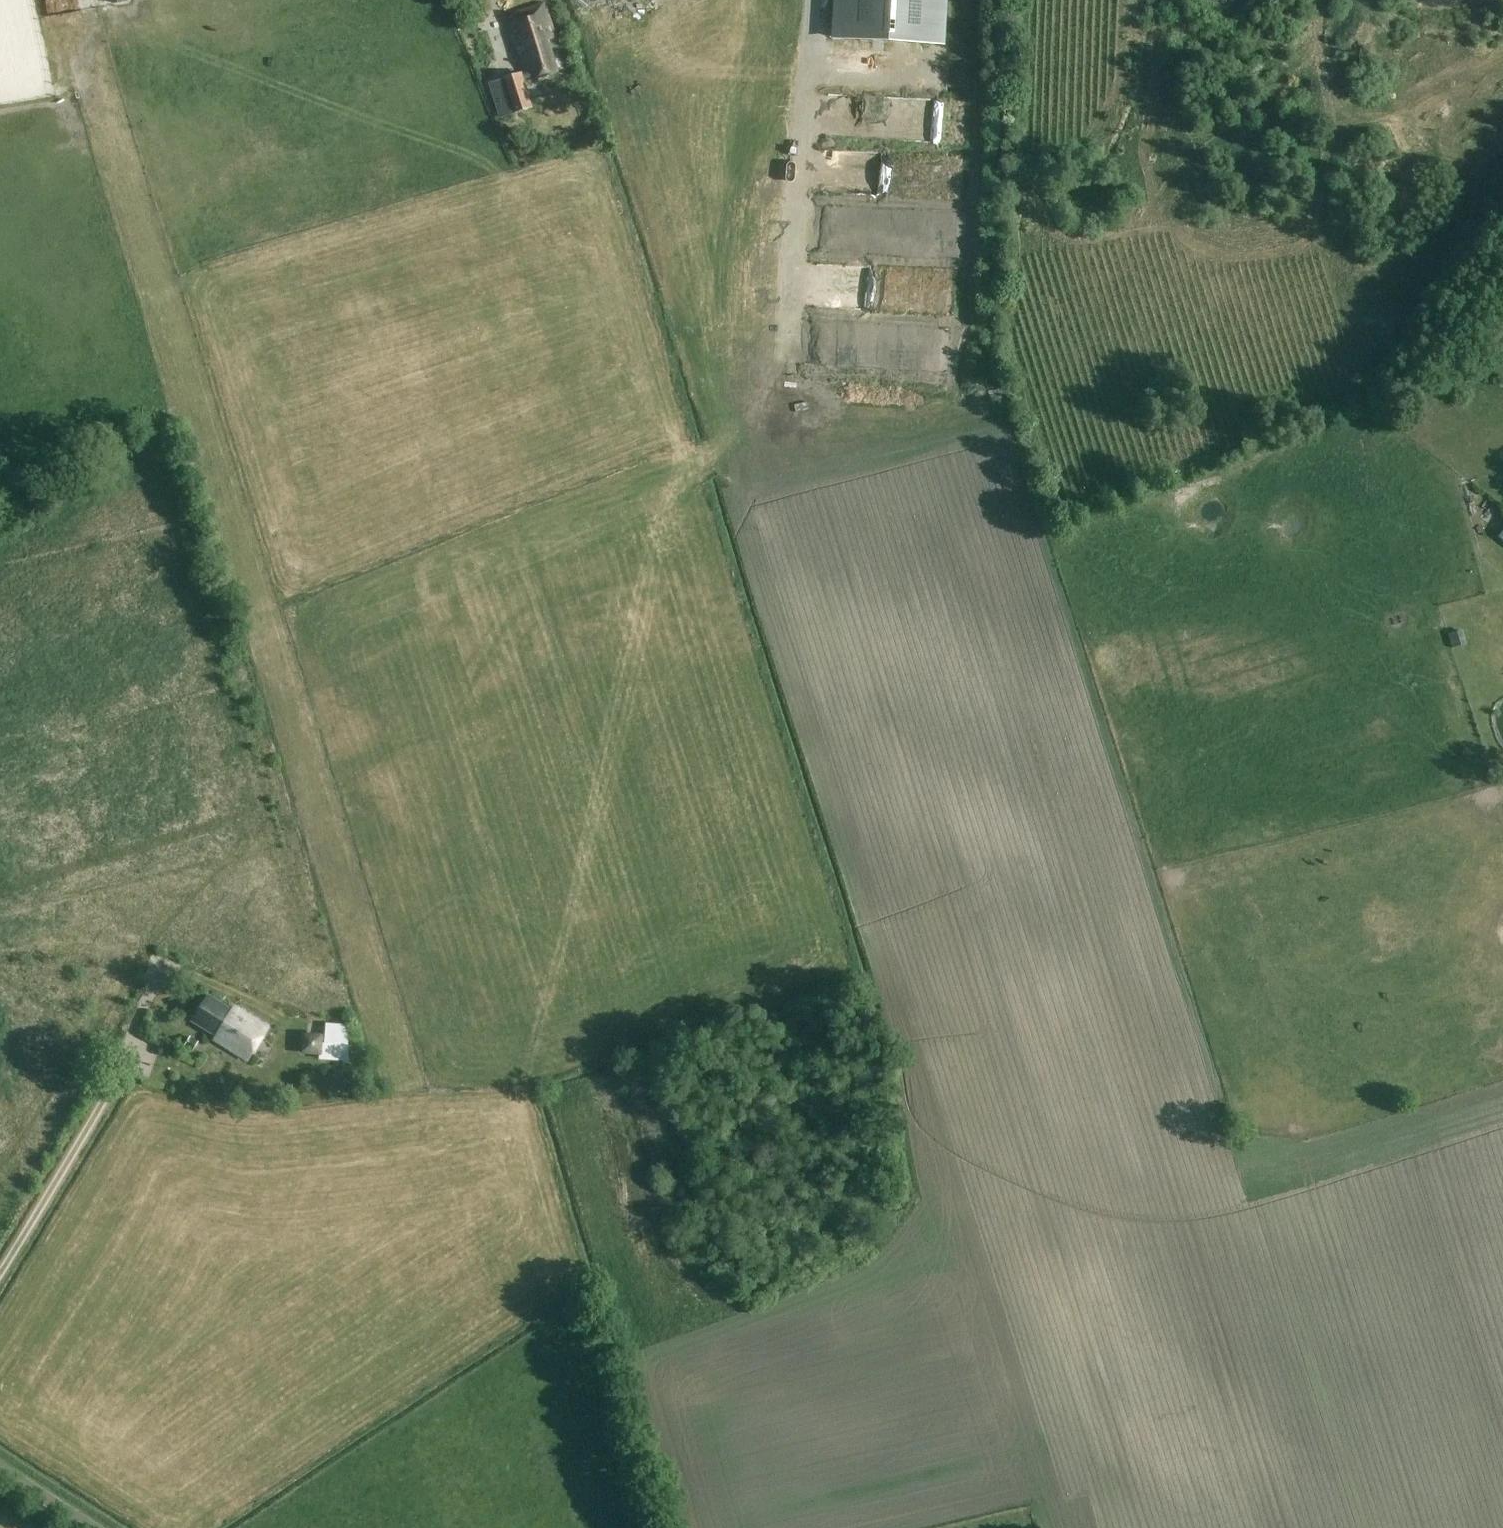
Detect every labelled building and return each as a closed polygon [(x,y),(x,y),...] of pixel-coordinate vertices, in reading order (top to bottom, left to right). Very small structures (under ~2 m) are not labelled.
[(836,42),(944,47),(946,0),(838,0),(836,42)] [(516,48),(519,47),(529,80),(557,72),(547,41),(554,37),(544,4),(507,16),(516,48)] [(532,108),(523,79),(521,73),(504,78),(505,84),(490,89),(499,118),(532,108)] [(870,159),(870,181),(914,180),(914,188),(955,187),(955,158),(870,159)] [(821,268),(908,276),(908,272),(929,273),(930,264),(822,255),(821,268)] [(207,995),(191,1021),(218,1038),(216,1041),(247,1060),(267,1027),(237,1008),(235,1012),(207,995)] [(349,1027),(326,1025),(324,1042),(321,1042),(322,1036),(303,1034),(302,1053),(320,1055),(319,1057),(345,1059),(347,1044),(349,1027)]
